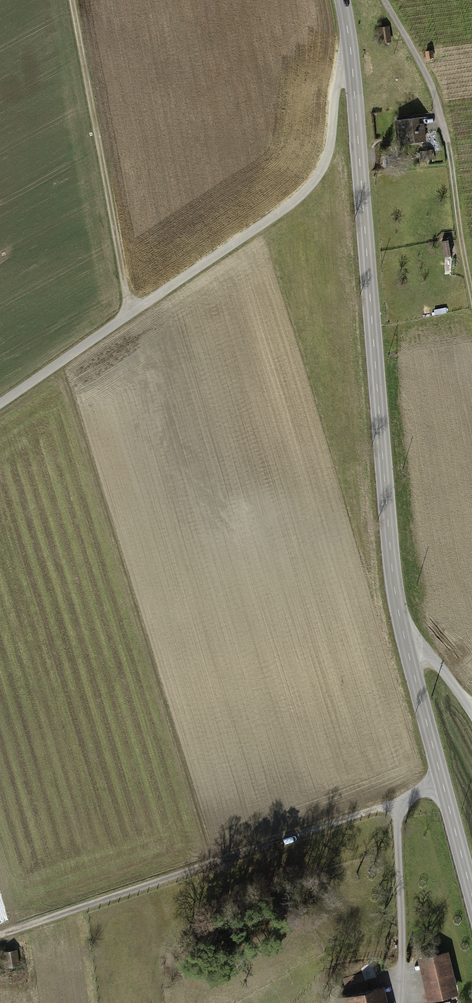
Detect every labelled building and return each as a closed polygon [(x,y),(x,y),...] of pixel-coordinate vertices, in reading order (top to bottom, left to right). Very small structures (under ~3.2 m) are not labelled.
[(424,117),(394,119),(396,144),(426,142),(424,117)] [(448,238),(439,239),(442,256),(451,255),(448,238)] [(16,950),(4,952),(7,966),(18,965),(16,950)] [(417,961),(427,1002),(458,995),(447,953),(417,961)] [(384,987),(334,999),(335,1002),(388,1002),(384,987)]
